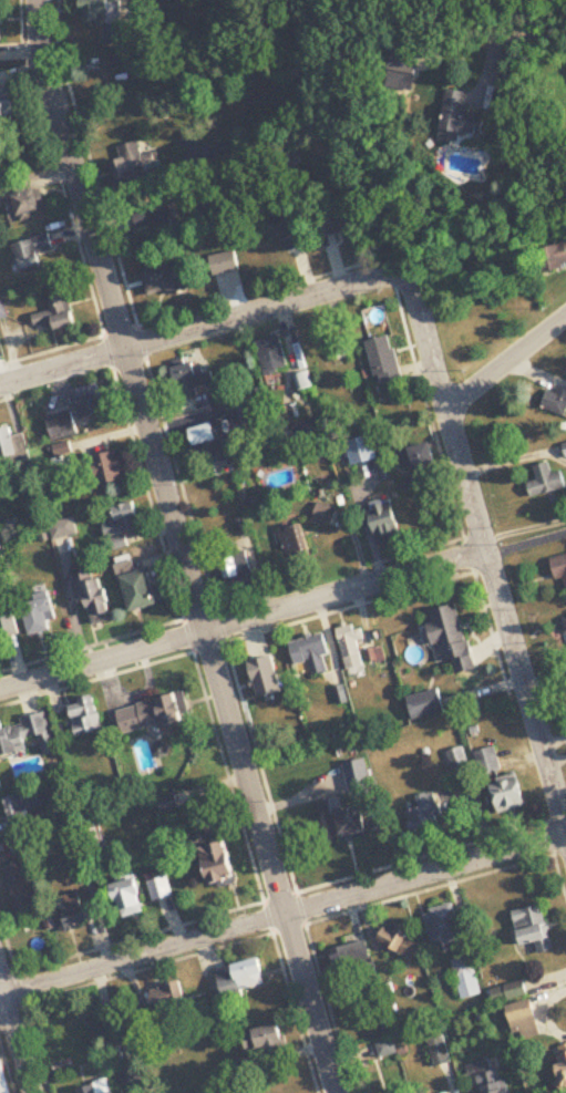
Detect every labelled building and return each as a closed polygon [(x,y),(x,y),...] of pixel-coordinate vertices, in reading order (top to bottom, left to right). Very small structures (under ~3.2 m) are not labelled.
[(83,22),(107,22),(107,45),(125,45),(124,0),(83,0),(83,22)] [(419,80),(425,65),(397,53),(390,69),(419,80)] [(132,56),(115,56),(115,70),(132,70),(132,56)] [(16,114),(9,88),(2,90),(0,85),(0,118),(16,114)] [(471,93),(451,91),(446,142),(467,144),(468,135),(491,137),(493,114),(469,112),(471,93)] [(235,143),(205,153),(199,135),(187,139),(198,172),(240,158),(235,143)] [(119,149),(122,162),(109,166),(115,192),(165,179),(160,159),(145,163),(139,143),(119,149)] [(17,195),(22,221),(46,217),(41,191),(17,195)] [(138,232),(154,227),(158,241),(178,235),(169,202),(132,213),(138,232)] [(298,210),(265,220),(271,241),(285,236),(290,254),(310,248),(298,210)] [(317,219),(321,239),(353,232),(349,212),(317,219)] [(40,255),(55,251),(50,235),(14,246),(23,275),(44,268),(40,255)] [(543,274),(565,267),(565,242),(536,252),(543,274)] [(241,272),(238,252),(212,257),(215,277),(241,272)] [(171,297),(192,291),(183,262),(143,275),(150,298),(170,292),(171,297)] [(57,333),(78,327),(68,293),(48,299),(52,312),(33,317),(37,333),(56,328),(57,333)] [(369,342),(379,386),(404,380),(394,336),(369,342)] [(288,370),(281,337),(257,342),(264,375),(288,370)] [(212,411),(232,407),(227,388),(216,391),(212,374),(201,376),(197,360),(174,366),(182,402),(209,395),(212,411)] [(314,388),(309,373),(296,377),(300,392),(314,388)] [(77,389),(79,404),(75,405),(78,422),(105,418),(100,386),(77,389)] [(564,418),(565,414),(565,392),(555,386),(544,408),(564,418)] [(77,437),(73,413),(42,419),(47,442),(77,437)] [(330,443),(322,417),(285,428),(293,454),(330,443)] [(242,461),(232,420),(191,430),(202,471),(242,461)] [(22,466),(14,429),(0,432),(0,471),(22,466)] [(356,466),(379,460),(376,451),(383,450),(379,436),(350,443),(356,466)] [(438,469),(433,444),(413,449),(418,473),(438,469)] [(129,481),(122,452),(94,458),(100,487),(129,481)] [(540,480),(528,485),(535,501),(565,487),(565,481),(562,473),(555,476),(549,463),(535,469),(540,480)] [(331,529),(338,510),(314,501),(307,519),(331,529)] [(111,552),(129,548),(126,534),(144,530),(138,503),(114,508),(118,523),(105,525),(111,552)] [(401,519),(391,520),(389,507),(375,509),(381,544),(404,541),(401,519)] [(51,523),(56,541),(80,535),(75,517),(51,523)] [(313,557),(307,525),(281,530),(287,562),(313,557)] [(255,579),(248,554),(223,560),(229,585),(255,579)] [(132,612),(168,604),(164,587),(157,588),(153,570),(136,574),(132,556),(120,559),(132,612)] [(563,580),(565,589),(565,556),(552,561),(559,582),(563,580)] [(105,580),(85,585),(94,626),(114,622),(105,580)] [(31,638),(51,632),(48,622),(58,619),(51,597),(21,607),(31,638)] [(430,612),(442,664),(455,662),(458,676),(477,673),(462,605),(430,612)] [(22,638),(14,607),(0,611),(0,634),(2,643),(22,638)] [(336,628),(348,672),(366,667),(360,642),(362,641),(357,622),(336,628)] [(329,673),(327,636),(292,638),(294,665),(312,664),(313,675),(329,673)] [(365,652),(369,666),(385,661),(381,647),(365,652)] [(446,713),(439,689),(408,698),(415,722),(446,713)] [(192,719),(185,693),(118,711),(125,737),(192,719)] [(70,703),(79,738),(104,731),(96,697),(70,703)] [(30,754),(27,740),(40,738),(44,757),(56,754),(48,715),(0,725),(0,761),(30,754)] [(502,771),(495,747),(475,752),(481,776),(502,771)] [(452,770),(467,765),(462,748),(447,753),(452,770)] [(494,786),(501,814),(529,807),(521,779),(494,786)] [(11,830),(32,825),(29,810),(42,806),(38,790),(3,799),(11,830)] [(416,797),(419,810),(408,812),(414,836),(445,828),(436,791),(416,797)] [(321,805),(326,841),(370,835),(365,799),(321,805)] [(203,848),(212,889),(239,883),(231,842),(203,848)] [(6,866),(17,918),(41,913),(30,861),(6,866)] [(174,896),(168,876),(148,883),(154,902),(174,896)] [(116,894),(124,918),(148,910),(140,886),(116,894)] [(464,936),(453,904),(423,914),(433,946),(464,936)] [(542,905),(514,912),(522,947),(537,943),(540,953),(553,950),(542,905)] [(93,924),(89,907),(61,913),(65,930),(93,924)] [(379,941),(412,963),(422,948),(412,941),(416,936),(401,926),(396,934),(387,928),(379,941)] [(371,961),(365,941),(329,952),(336,972),(371,961)] [(481,996),(473,956),(452,961),(461,1000),(481,996)] [(271,988),(263,958),(216,971),(224,1001),(271,988)] [(159,1011),(184,1000),(176,981),(151,992),(159,1011)] [(528,994),(524,982),(491,992),(495,1004),(528,994)] [(540,1043),(537,1009),(512,1012),(514,1034),(524,1033),(525,1045),(540,1043)] [(249,1054),(288,1046),(284,1025),(245,1032),(249,1054)] [(426,1040),(435,1067),(452,1062),(444,1035),(426,1040)] [(376,1044),(380,1058),(397,1055),(393,1040),(376,1044)] [(0,1045),(0,1092),(11,1092),(0,1045)] [(555,1062),(565,1081),(565,1055),(555,1062)] [(491,1070),(488,1061),(467,1066),(469,1076),(491,1070)] [(510,1083),(469,1088),(470,1092),(511,1092),(510,1083)]
